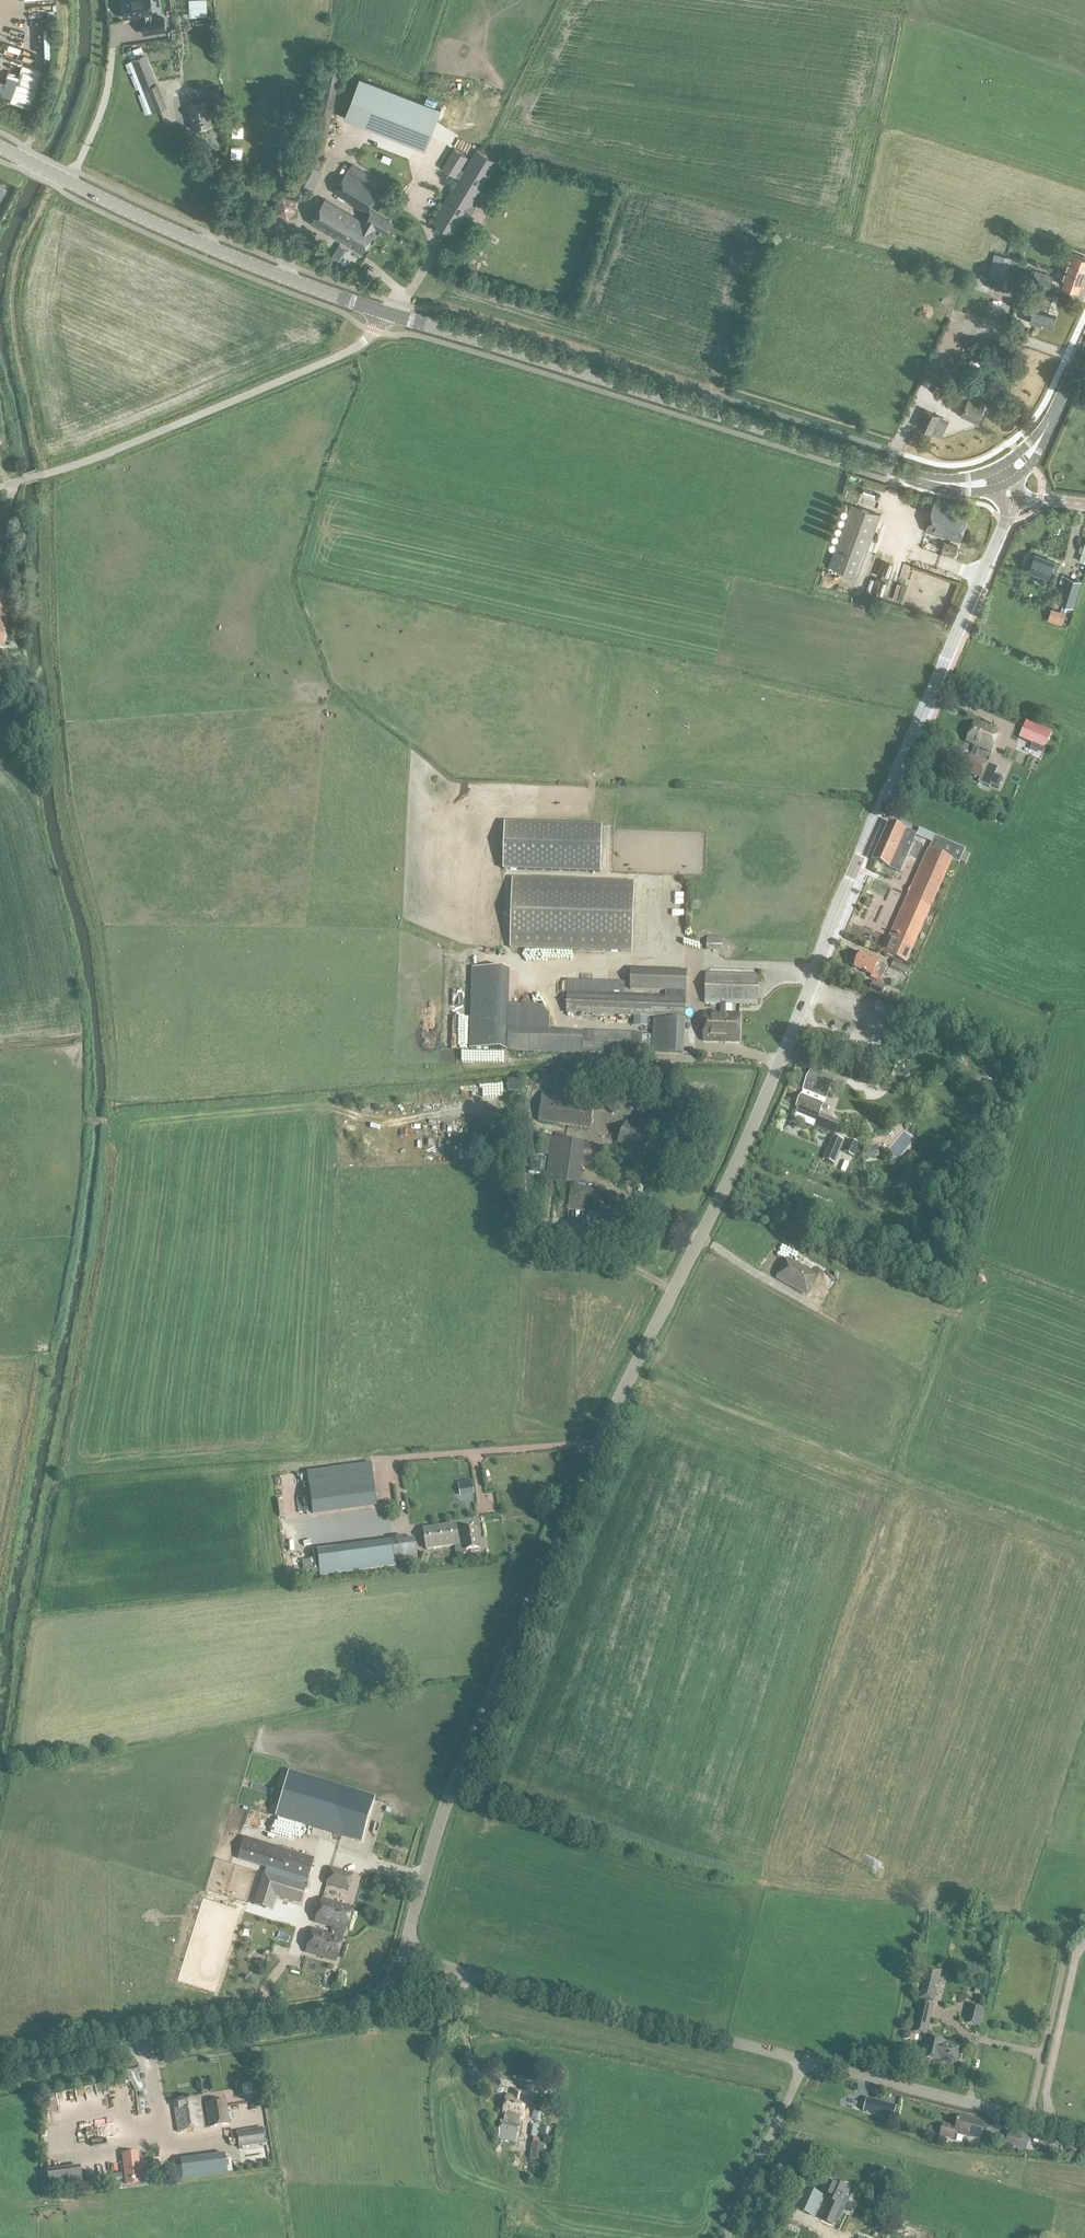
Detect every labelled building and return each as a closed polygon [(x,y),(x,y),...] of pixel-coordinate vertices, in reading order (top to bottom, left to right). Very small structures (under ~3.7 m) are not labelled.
[(150,0),(121,0),(124,17),(144,14),(145,19),(141,20),(143,33),(165,30),(163,17),(151,19),(150,13),(152,13),(150,0)] [(207,16),(206,4),(189,5),(189,17),(207,16)] [(133,62),(129,63),(140,89),(156,82),(144,53),(131,58),(133,62)] [(195,67),(182,70),(184,79),(197,77),(195,67)] [(200,72),(201,80),(197,80),(197,87),(216,86),(215,70),(200,72)] [(360,77),(344,117),(426,149),(442,108),(360,77)] [(207,102),(188,105),(192,129),(211,125),(207,102)] [(454,148),(442,168),(457,176),(459,177),(432,222),(454,235),(466,215),(470,217),(476,207),(473,205),(499,162),(477,148),(471,158),(454,148)] [(315,165),(306,163),(297,180),(312,188),(322,169),(315,165)] [(352,164),(347,172),(379,191),(384,183),(352,164)] [(347,172),(335,192),(366,211),(379,191),(347,172)] [(284,216),(295,209),(289,198),(278,205),(284,216)] [(384,198),(380,204),(385,208),(389,201),(384,198)] [(326,199),(311,223),(362,252),(376,229),(375,228),(375,227),(382,231),(388,219),(370,209),(363,221),(326,199)] [(386,217),(397,225),(401,219),(390,212),(386,217)] [(1068,263),(1061,284),(1079,290),(1084,275),(1084,257),(1072,252),(1067,250),(1063,261),(1068,263)] [(994,253),(986,283),(1004,288),(1008,273),(1002,271),(1006,256),(994,253)] [(1012,258),(1006,256),(1002,271),(1008,273),(1012,258)] [(1021,283),(1009,280),(1006,288),(1031,294),(1033,288),(1048,293),(1053,276),(1034,270),(1029,285),(1021,283)] [(1056,314),(1049,312),(1052,299),(1032,293),(1028,306),(1033,307),(1029,322),(1052,328),(1056,314)] [(969,377),(960,396),(968,400),(969,399),(977,402),(985,384),(969,377)] [(968,400),(962,414),(977,421),(984,405),(977,402),(969,399),(968,400)] [(939,414),(925,407),(917,424),(930,431),(939,414)] [(881,515),(851,504),(829,566),(858,576),(881,515)] [(968,514),(935,504),(926,531),(960,541),(968,514)] [(942,550),(956,555),(959,546),(945,541),(942,550)] [(1054,561),(1035,554),(1029,570),(1048,578),(1051,570),(1057,572),(1060,563),(1054,561)] [(823,573),(820,581),(831,585),(834,577),(823,573)] [(1066,577),(1058,602),(1073,606),(1081,581),(1066,577)] [(1051,608),(1047,620),(1062,625),(1066,612),(1051,608)] [(975,746),(979,747),(992,752),(1000,732),(975,722),(966,742),(975,746)] [(1027,722),(1020,738),(1045,748),(1051,732),(1027,722)] [(971,756),(969,755),(963,770),(981,777),(981,778),(987,763),(988,763),(971,755),(971,756)] [(981,778),(981,777),(979,782),(989,787),(990,786),(995,774),(998,768),(987,763),(981,778)] [(995,774),(990,786),(997,789),(1002,777),(995,774)] [(906,830),(889,822),(872,861),(900,873),(917,834),(906,830)] [(504,869),(601,872),(602,826),(505,823),(504,869)] [(932,843),(929,850),(883,953),(906,963),(952,860),(959,864),(966,849),(920,829),(917,836),(932,843)] [(513,878),(511,948),(631,952),(634,882),(513,878)] [(853,947),(858,943),(851,934),(846,938),(853,947)] [(723,938),(707,937),(707,950),(723,951),(723,938)] [(888,966),(879,962),(880,961),(866,955),(865,956),(861,954),(855,968),(872,975),(871,978),(881,983),(888,966)] [(912,967),(894,959),(891,966),(909,974),(912,967)] [(531,977),(532,963),(511,962),(511,976),(531,977)] [(472,966),(470,1048),(581,1051),(581,1054),(640,1055),(641,1032),(548,1029),(548,1006),(507,1005),(508,967),(472,966)] [(631,969),(630,982),(630,990),(646,991),(668,991),(687,992),(688,971),(631,969)] [(705,1003),(721,1004),(726,1004),(752,1005),(758,1005),(759,975),(706,973),(705,1003)] [(882,998),(887,987),(874,981),(869,992),(882,998)] [(646,996),(567,993),(566,1014),(686,1018),(687,997),(687,992),(668,991),(668,997),(646,996)] [(721,1013),(705,1013),(704,1041),(739,1042),(740,1014),(726,1014),(726,1004),(721,1004),(721,1013)] [(652,1019),(652,1053),(682,1053),(683,1019),(652,1019)] [(797,1107),(798,1107),(796,1113),(817,1122),(814,1127),(836,1136),(842,1123),(820,1114),(834,1080),(812,1071),(797,1107)] [(509,1089),(523,1089),(523,1078),(510,1078),(509,1089)] [(542,1093),(538,1122),(591,1129),(594,1101),(542,1093)] [(607,1098),(605,1106),(605,1108),(613,1114),(624,1110),(625,1100),(616,1094),(607,1098)] [(644,1153),(651,1134),(626,1124),(618,1142),(644,1153)] [(549,1155),(552,1138),(542,1136),(539,1153),(549,1155)] [(834,1137),(829,1148),(839,1153),(844,1141),(834,1137)] [(851,1139),(846,1151),(854,1155),(859,1143),(851,1139)] [(874,1148),(867,1149),(868,1157),(876,1156),(874,1148)] [(838,1153),(829,1149),(824,1160),(834,1164),(838,1153)] [(568,1211),(599,1214),(602,1191),(571,1186),(568,1211)] [(814,1195),(812,1200),(824,1206),(826,1200),(814,1195)] [(635,1230),(637,1214),(610,1209),(608,1226),(635,1230)] [(788,1257),(777,1278),(805,1295),(817,1274),(788,1257)] [(372,1463),(306,1472),(312,1516),(378,1507),(372,1463)] [(473,1481),(459,1483),(461,1495),(475,1494),(473,1481)] [(460,1545),(458,1533),(457,1525),(424,1530),(427,1550),(443,1548),(457,1546),(460,1545)] [(460,1545),(457,1546),(458,1554),(467,1553),(467,1551),(481,1549),(478,1530),(463,1532),(458,1533),(460,1545)] [(405,1540),(404,1535),(392,1536),(394,1561),(418,1557),(416,1539),(405,1540)] [(337,1538),(337,1558),(350,1558),(350,1537),(337,1538)] [(334,1833),(346,1790),(288,1772),(276,1815),(334,1833)] [(346,1790),(334,1833),(361,1841),(361,1842),(362,1842),(362,1841),(375,1798),(374,1798),(346,1790)] [(306,1881),(309,1873),(314,1857),(244,1836),(237,1859),(306,1881)] [(330,1867),(325,1884),(342,1889),(347,1872),(330,1867)] [(264,1874),(258,1890),(272,1895),(271,1897),(274,1898),(275,1896),(300,1903),(305,1886),(264,1874)] [(322,1898),(315,1923),(332,1928),(331,1934),(343,1937),(345,1932),(350,1915),(353,1907),(322,1898)] [(313,1928),(306,1952),(336,1962),(343,1938),(343,1937),(331,1934),(313,1928)] [(919,1998),(919,1999),(934,2003),(940,1982),(942,1971),(926,1967),(919,1998)] [(334,1973),(330,1987),(340,1990),(344,1976),(334,1973)] [(920,2001),(913,2033),(916,2033),(925,2036),(927,2036),(929,2031),(934,2007),(935,2005),(920,2001)] [(965,2024),(980,2027),(984,2008),(970,2005),(965,2024)] [(904,2039),(908,2040),(910,2038),(911,2035),(909,2032),(906,2032),(903,2034),(903,2037),(904,2039)] [(941,2060),(945,2044),(946,2042),(928,2037),(923,2058),(941,2062),(941,2060)] [(945,2044),(941,2060),(957,2064),(961,2047),(945,2044)] [(129,2068),(138,2089),(146,2085),(138,2064),(129,2068)] [(551,2071),(548,2081),(554,2084),(557,2073),(551,2071)] [(204,2091),(213,2089),(210,2075),(200,2077),(204,2091)] [(522,2117),(526,2100),(508,2096),(504,2113),(522,2117)] [(535,2106),(547,2109),(549,2099),(537,2096),(535,2106)] [(867,2098),(864,2112),(893,2120),(897,2106),(867,2098)] [(197,2099),(174,2103),(179,2133),(202,2129),(197,2099)] [(226,2101),(206,2104),(210,2128),(229,2124),(226,2101)] [(960,2115),(956,2127),(944,2124),(940,2135),(956,2139),(957,2134),(982,2140),(986,2122),(960,2115)] [(497,2126),(524,2133),(526,2126),(498,2119),(497,2126)] [(532,2136),(539,2137),(539,2139),(549,2141),(550,2133),(540,2131),(541,2126),(534,2125),(532,2136)] [(103,2140),(111,2140),(111,2133),(120,2133),(119,2127),(103,2128),(103,2140)] [(239,2148),(266,2144),(263,2127),(237,2131),(239,2148)] [(1023,2135),(1009,2132),(1006,2144),(1019,2148),(1023,2135)] [(532,2142),(530,2160),(550,2162),(551,2144),(532,2142)] [(176,2176),(228,2169),(227,2157),(221,2158),(220,2152),(173,2158),(176,2176)] [(138,2165),(137,2153),(123,2155),(126,2184),(127,2184),(127,2181),(132,2180),(132,2181),(135,2180),(134,2180),(140,2179),(140,2176),(148,2175),(147,2164),(138,2165)] [(53,2182),(53,2186),(75,2183),(73,2170),(40,2175),(41,2184),(53,2182)] [(827,2198),(831,2200),(821,2220),(833,2225),(835,2221),(838,2223),(849,2198),(846,2197),(850,2188),(834,2181),(827,2198)] [(824,2195),(806,2187),(797,2208),(814,2217),(824,2195)] [(799,2224),(786,2220),(783,2230),(796,2234),(799,2224)]
